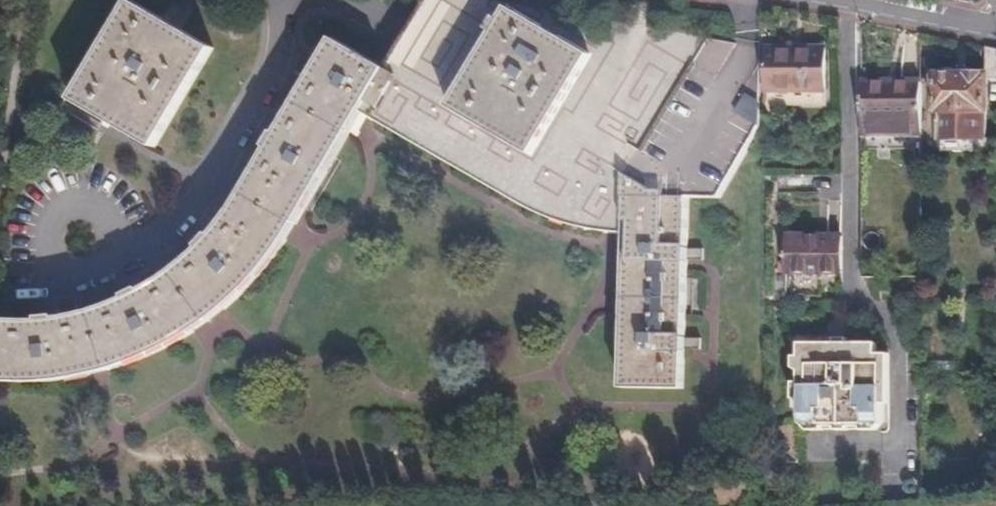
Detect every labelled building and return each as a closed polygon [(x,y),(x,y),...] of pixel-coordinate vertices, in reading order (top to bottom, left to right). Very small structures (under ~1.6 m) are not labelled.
[(400,42),(385,68),(360,110),(522,202),(558,219),(590,229),(623,235),(623,203),(623,173),(633,179),(649,187),(649,198),(685,198),(719,197),(765,124),(765,102),(765,46),(754,46),(708,37),(654,28),(491,0),(424,0),(413,19),(406,30),(400,42)] [(207,49),(174,29),(169,38),(153,28),(158,19),(128,1),(70,97),(100,116),(106,107),(123,117),(117,126),(150,145),(207,49)] [(169,38),(174,29),(158,19),(153,28),(169,38)] [(928,41),(929,33),(917,30),(917,41),(928,41)] [(360,110),(385,68),(331,37),(280,122),(239,190),(293,221),(314,188),(360,110)] [(986,44),(985,72),(931,72),(931,107),(948,108),(949,133),(986,133),(986,76),(995,76),(995,46),(986,44)] [(824,47),(765,46),(765,102),(825,102),(824,47)] [(918,149),(918,107),(918,83),(859,83),(859,150),(918,149)] [(100,116),(117,126),(123,117),(106,107),(100,116)] [(684,245),(685,198),(649,198),(649,187),(633,179),(623,173),(623,203),(623,235),(623,383),(683,383),(684,345),(684,334),(684,256),(684,245)] [(293,221),(239,190),(230,201),(282,236),(293,221)] [(282,236),(230,201),(205,233),(182,256),(221,302),(232,293),(255,269),(282,236)] [(841,267),(840,231),(786,231),(787,267),(841,267)] [(700,245),(684,245),(684,256),(693,256),(700,256),(700,245)] [(221,302),(182,256),(161,272),(160,273),(193,324),(207,314),(221,302)] [(177,336),(193,324),(160,273),(144,284),(124,295),(90,307),(107,367),(143,354),(177,336)] [(89,370),(107,367),(90,307),(75,310),(89,370)] [(89,370),(75,310),(62,312),(30,315),(0,314),(0,376),(36,375),(75,372),(89,370)] [(684,334),(684,345),(692,345),(699,345),(699,334),(684,334)] [(800,425),(804,425),(810,432),(873,432),(879,426),(881,426),(881,405),(888,405),(888,356),(876,356),(876,346),(849,346),(848,340),(820,340),(820,346),(800,346),(800,360),(794,360),(794,369),(800,373),(800,385),(794,385),(794,400),(800,401),(800,425)]
